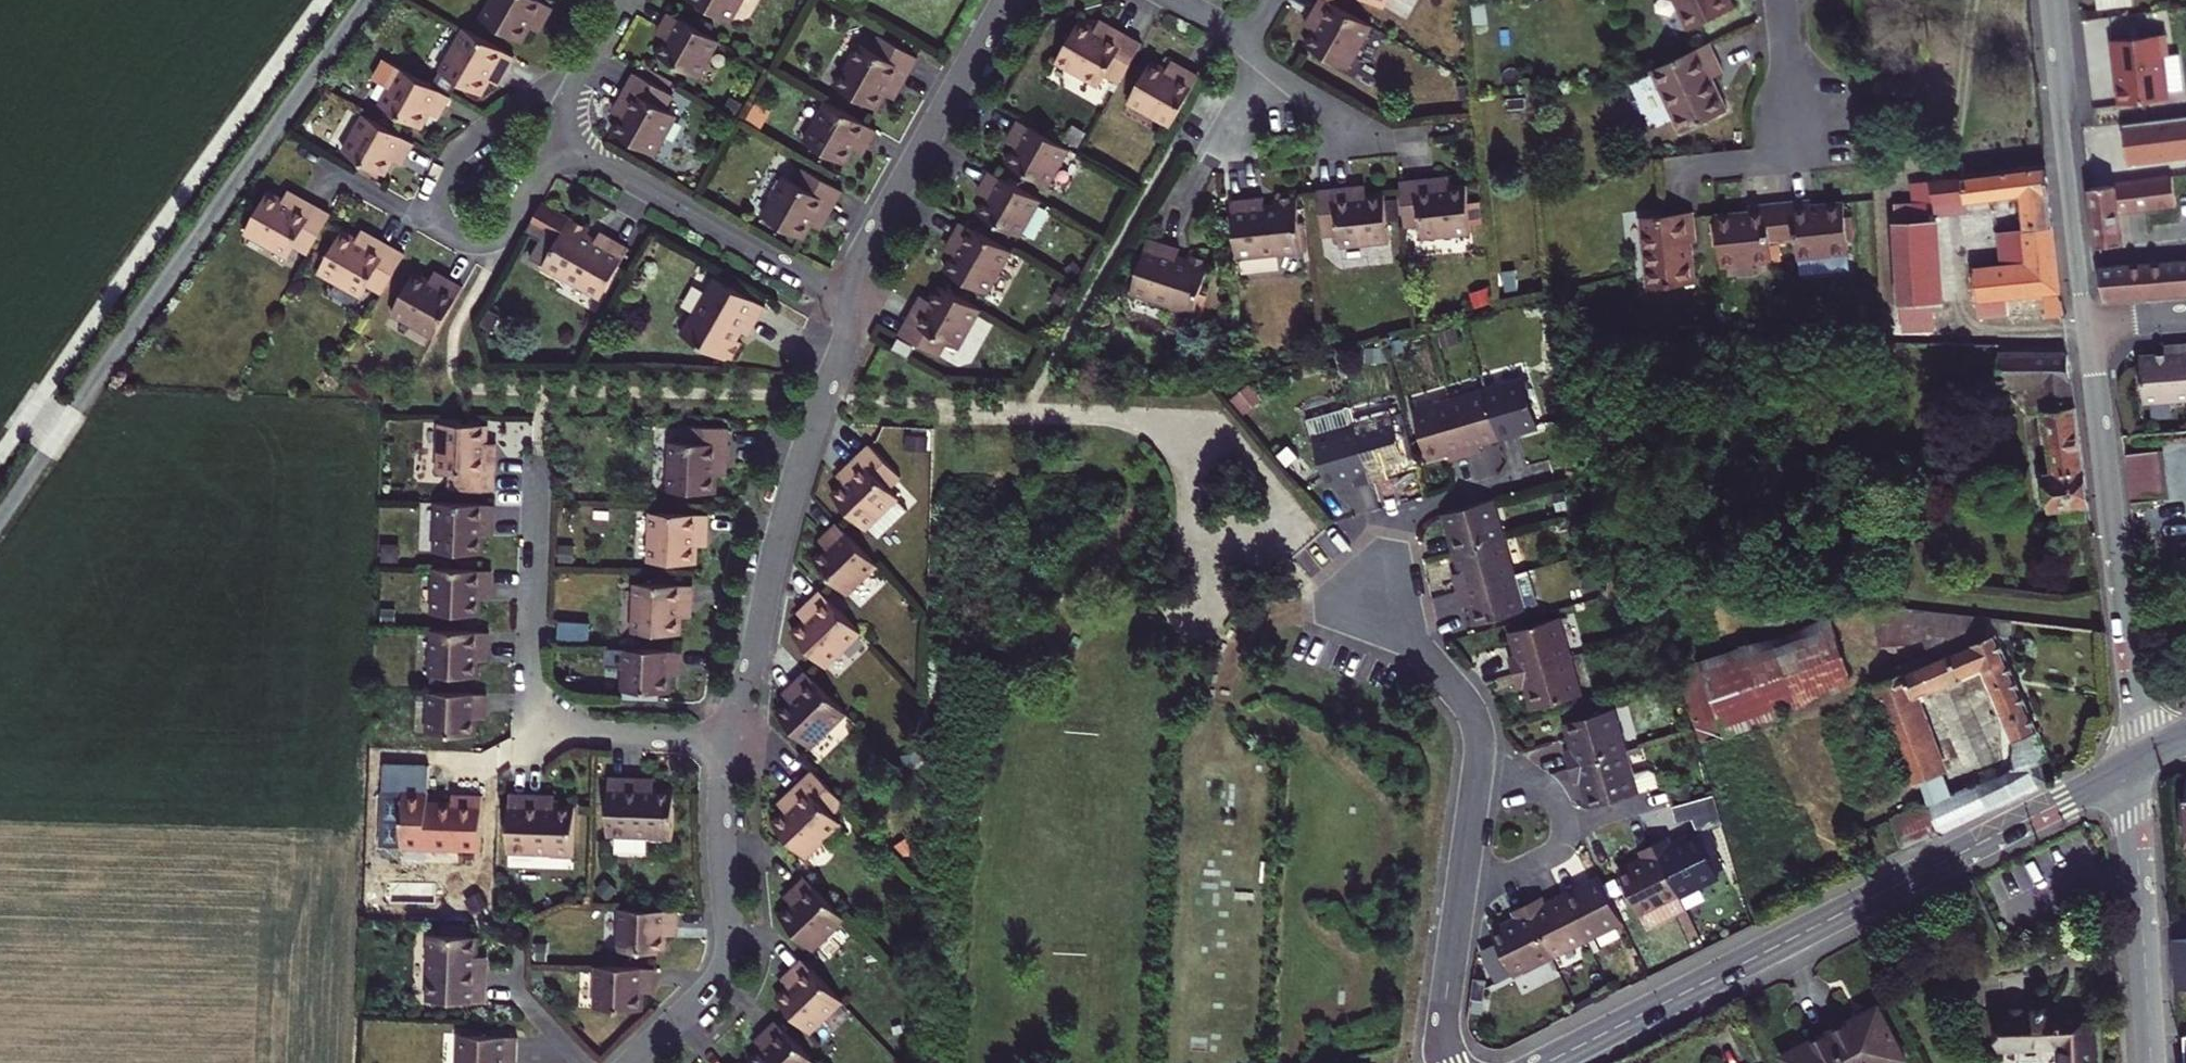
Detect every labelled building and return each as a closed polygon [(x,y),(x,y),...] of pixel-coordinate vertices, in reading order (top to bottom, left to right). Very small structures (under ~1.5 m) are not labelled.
[(553,7),(540,0),(492,0),(481,19),(522,42),(530,27),(535,30),(540,20),(545,22),(553,7)] [(730,22),(743,0),(691,0),(730,22)] [(1373,26),(1326,0),(1322,0),(1314,14),(1322,19),(1316,30),(1307,46),(1348,69),(1373,26)] [(1383,8),(1388,0),(1369,0),(1383,8)] [(1689,27),(1733,7),(1730,0),(1676,0),(1689,27)] [(2133,6),(2133,0),(2096,0),(2097,10),(2133,6)] [(699,77),(719,41),(669,13),(661,28),(666,30),(662,36),(666,39),(658,54),(699,77)] [(1307,25),(1316,30),(1322,19),(1314,14),(1307,25)] [(540,20),(535,30),(539,32),(545,22),(540,20)] [(1106,75),(1120,84),(1142,44),(1112,27),(1107,37),(1095,30),(1080,21),(1056,62),(1099,87),(1106,75)] [(1095,30),(1107,37),(1112,27),(1100,21),(1095,30)] [(505,72),(514,56),(464,28),(440,71),(460,83),(481,95),(490,79),(497,67),(505,72)] [(901,87),(918,57),(879,35),(871,49),(859,43),(835,86),(876,109),(885,93),(892,82),(901,87)] [(2121,104),(2165,99),(2160,58),(2166,57),(2164,35),(2114,41),(2117,69),(2120,69),(2121,81),(2119,84),(2121,104)] [(1724,73),(1710,43),(1653,70),(1682,132),(1727,111),(1711,79),(1724,73)] [(2160,58),(2165,99),(2171,98),(2166,57),(2160,58)] [(1171,126),(1200,77),(1184,68),(1179,77),(1167,70),(1152,61),(1128,102),(1171,126)] [(1167,70),(1179,77),(1184,68),(1172,61),(1167,70)] [(505,72),(497,67),(490,79),(499,84),(505,72)] [(438,108),(442,111),(451,96),(401,68),(380,105),(386,108),(401,116),(421,128),(430,112),(434,114),(438,108)] [(460,83),(440,71),(438,76),(457,87),(460,83)] [(665,109),(673,95),(636,73),(619,103),(623,105),(618,114),(622,117),(613,132),(655,155),(677,115),(665,109)] [(894,99),(901,87),(892,82),(885,93),(894,99)] [(1461,100),(1471,99),(1469,84),(1460,85),(1461,100)] [(868,145),(877,130),(827,102),(805,141),(846,164),(854,150),(858,152),(864,142),(868,145)] [(623,105),(619,103),(613,112),(618,114),(623,105)] [(401,116),(386,108),(382,115),(397,123),(401,116)] [(401,155),(405,157),(414,143),(364,114),(343,151),(359,159),(373,168),(384,174),(393,159),(397,161),(401,155)] [(2185,158),(2185,118),(2125,126),(2131,166),(2185,158)] [(1069,149),(1020,121),(1011,136),(1016,138),(1012,144),(1016,147),(1008,162),(1049,185),(1069,149)] [(1065,140),(1077,148),(1085,134),(1073,127),(1065,140)] [(1008,142),(1012,144),(1016,138),(1011,136),(1008,142)] [(864,142),(858,152),(863,155),(868,145),(864,142)] [(1644,157),(1663,156),(1662,142),(1642,144),(1644,157)] [(371,172),(373,168),(359,159),(356,164),(371,172)] [(2048,318),(2063,316),(2046,167),(1966,177),(1969,204),(2022,197),(2025,228),(2029,265),(2002,268),(1974,271),(1977,300),(2046,293),(2048,318)] [(826,220),(843,190),(805,169),(797,183),(785,176),(762,216),(803,239),(812,224),(817,227),(822,217),(826,220)] [(1040,200),(991,172),(982,186),(986,189),(983,196),(987,197),(979,213),(1020,237),(1040,200)] [(2097,247),(2123,243),(2119,213),(2118,207),(2127,205),(2128,212),(2176,207),(2173,177),(2090,189),(2097,247)] [(1449,187),(1448,178),(1434,179),(1435,188),(1449,187)] [(1434,179),(1400,182),(1405,226),(1421,224),(1422,237),(1472,233),(1471,225),(1469,204),(1467,185),(1449,187),(1435,188),(1434,179)] [(1367,196),(1366,186),(1352,188),(1353,198),(1367,196)] [(1352,188),(1318,192),(1323,235),(1339,233),(1341,247),(1390,241),(1385,194),(1367,196),(1353,198),(1352,188)] [(284,201),(296,208),(301,199),(290,192),(284,201)] [(295,246),(309,254),(331,215),(301,199),(296,208),(284,201),(268,193),(245,234),(288,258),(295,246)] [(1280,256),(1303,253),(1297,196),(1274,199),(1275,206),(1264,207),(1264,197),(1231,201),(1237,258),(1280,253),(1280,256)] [(1798,240),(1801,273),(1852,269),(1849,239),(1846,217),(1845,204),(1812,207),(1811,200),(1794,202),(1798,240)] [(1469,204),(1471,225),(1482,224),(1479,202),(1469,204)] [(1772,243),(1798,240),(1794,202),(1749,206),(1750,213),(1717,217),(1722,265),(1774,260),(1772,243)] [(591,229),(543,203),(526,232),(540,241),(530,258),(543,267),(563,278),(564,276),(602,298),(630,248),(601,232),(596,241),(587,236),(591,229)] [(1651,287),(1694,282),(1690,243),(1697,242),(1694,212),(1643,217),(1651,287)] [(1849,239),(1855,238),(1853,216),(1846,217),(1849,239)] [(821,229),(826,220),(822,217),(817,227),(821,229)] [(1888,307),(1951,303),(1946,219),(1883,223),(1888,307)] [(987,294),(1012,251),(962,223),(953,239),(961,243),(955,255),(946,271),(987,294)] [(2002,268),(2029,265),(2025,228),(1998,231),(2002,268)] [(358,241),(370,248),(375,238),(363,231),(358,241)] [(369,286),(383,293),(405,255),(375,238),(370,248),(358,241),(342,232),(319,273),(362,297),(369,286)] [(946,251),(955,255),(961,243),(953,239),(946,251)] [(1130,293),(1171,307),(1170,310),(1192,317),(1210,264),(1188,256),(1186,263),(1176,260),(1179,250),(1148,240),(1130,293)] [(1072,278),(1083,270),(1076,261),(1065,269),(1072,278)] [(2115,300),(2185,294),(2185,261),(2100,267),(2104,300),(2115,300)] [(430,282),(442,289),(448,279),(436,272),(430,282)] [(391,314),(435,339),(464,288),(448,279),(442,289),(430,282),(415,273),(391,314)] [(1506,291),(1520,289),(1518,275),(1504,277),(1506,291)] [(750,335),(766,306),(717,279),(696,316),(694,315),(682,335),(731,363),(742,343),(736,339),(741,330),(750,335)] [(917,306),(900,335),(938,356),(946,343),(958,349),(980,309),(940,286),(931,301),(926,298),(921,308),(917,306)] [(1054,298),(1062,303),(1069,291),(1061,286),(1054,298)] [(926,298),(922,296),(917,306),(921,308),(926,298)] [(1527,303),(1530,316),(1547,311),(1544,298),(1527,303)] [(491,332),(500,316),(490,310),(481,327),(491,332)] [(1443,347),(1458,343),(1454,328),(1439,332),(1443,347)] [(597,351),(610,359),(619,343),(606,336),(597,351)] [(1389,343),(1392,354),(1404,350),(1401,340),(1389,343)] [(2166,352),(2140,355),(2144,403),(2185,399),(2185,343),(2172,344),(2173,352),(2166,352)] [(1367,350),(1367,362),(1382,362),(1382,351),(1367,350)] [(2088,502),(2079,438),(2068,355),(2000,354),(1999,359),(1991,359),(1989,377),(1998,377),(1997,383),(2040,383),(2052,471),(2045,472),(2046,478),(2041,482),(2043,500),(2049,502),(2050,508),(2057,507),(2088,502)] [(1488,391),(1501,436),(1539,425),(1525,380),(1488,391)] [(1235,398),(1247,412),(1260,401),(1248,387),(1235,398)] [(1501,436),(1488,391),(1451,401),(1467,456),(1483,452),(1480,442),(1501,436)] [(1452,461),(1467,456),(1451,401),(1413,413),(1426,458),(1449,452),(1452,461)] [(1355,426),(1350,408),(1308,420),(1327,484),(1353,477),(1356,486),(1371,481),(1355,426)] [(1407,461),(1393,415),(1355,426),(1371,481),(1387,477),(1384,467),(1407,461)] [(451,489),(495,491),(496,457),(486,457),(487,443),(488,425),(440,423),(438,472),(452,473),(451,489)] [(717,462),(727,462),(728,428),(685,426),(684,443),(671,442),(669,492),(716,493),(717,475),(717,462)] [(422,428),(420,466),(434,467),(436,429),(422,428)] [(496,443),(487,443),(486,457),(496,457),(496,443)] [(901,477),(871,445),(846,468),(850,472),(842,480),(845,483),(833,495),(867,528),(898,499),(889,488),(901,477)] [(2164,498),(2158,449),(2126,453),(2133,502),(2150,500),(2164,498)] [(727,462),(717,462),(717,475),(727,476),(727,462)] [(850,472),(846,468),(839,476),(842,480),(850,472)] [(1554,499),(1557,511),(1565,510),(1563,497),(1554,499)] [(909,511),(898,499),(867,528),(878,540),(909,511)] [(1502,538),(1491,500),(1445,513),(1456,551),(1502,538)] [(2150,500),(2133,502),(2134,508),(2150,507),(2150,500)] [(2091,517),(2088,502),(2057,507),(2059,521),(2091,517)] [(493,523),(494,505),(437,503),(435,552),(483,554),(483,536),(484,523),(493,523)] [(707,533),(707,515),(650,513),(648,562),(696,564),(697,546),(697,532),(707,533)] [(1557,524),(1559,532),(1569,530),(1567,522),(1557,524)] [(493,523),(484,523),(483,536),(493,537),(493,523)] [(847,594),(877,565),(838,524),(826,536),(829,539),(824,544),(827,548),(815,560),(847,594)] [(707,533),(697,532),(697,546),(706,547),(707,533)] [(829,539),(826,536),(821,540),(824,544),(829,539)] [(1571,537),(1562,539),(1563,556),(1573,554),(1571,537)] [(1457,591),(1513,576),(1502,538),(1456,551),(1462,573),(1453,576),(1457,591)] [(382,561),(400,562),(400,544),(382,544),(382,561)] [(559,561),(574,562),(574,546),(559,546),(559,561)] [(491,588),(492,570),(434,569),(433,613),(480,615),(481,598),(486,599),(486,588),(491,588)] [(1538,605),(1528,571),(1513,576),(1457,591),(1462,606),(1471,604),(1477,625),(1523,612),(1522,609),(1538,605)] [(878,573),(850,594),(856,603),(884,582),(878,573)] [(691,604),(692,585),(635,583),(633,633),(680,634),(681,617),(682,603),(691,604)] [(825,667),(861,633),(821,591),(809,604),(815,611),(805,621),(793,633),(825,667)] [(1560,600),(1562,609),(1579,604),(1577,595),(1560,600)] [(691,604),(682,603),(681,617),(691,617),(691,604)] [(815,611),(809,604),(798,614),(805,621),(815,611)] [(1989,618),(1906,609),(1876,606),(1880,645),(1922,641),(1930,662),(1996,635),(1989,618)] [(396,623),(396,609),(384,608),(384,623),(396,623)] [(1996,635),(2010,639),(2012,620),(1989,618),(1996,635)] [(1569,657),(1558,619),(1512,632),(1519,655),(1509,658),(1514,674),(1569,657)] [(1828,621),(1678,670),(1702,742),(1855,692),(1828,621)] [(589,624),(561,622),(560,641),(589,642),(589,624)] [(489,650),(489,632),(432,630),(430,675),(478,677),(478,661),(484,661),(484,650),(489,650)] [(2037,731),(1996,635),(1930,662),(1876,685),(1914,785),(1922,781),(1943,774),(1913,697),(1982,669),(2013,741),(2012,772),(1998,777),(2007,799),(2047,781),(2027,735),(2037,731)] [(680,668),(681,651),(624,649),(623,691),(670,692),(670,675),(675,675),(676,668),(680,668)] [(1528,686),(1535,709),(1580,695),(1569,657),(1514,674),(1518,689),(1528,686)] [(811,747),(846,713),(807,672),(794,684),(801,692),(791,701),(778,714),(811,747)] [(801,692),(794,684),(784,694),(791,701),(801,692)] [(486,711),(487,694),(430,692),(428,734),(475,736),(476,718),(481,718),(481,711),(486,711)] [(1625,751),(1613,710),(1567,722),(1574,749),(1565,752),(1570,767),(1625,751)] [(906,767),(920,762),(915,751),(902,756),(906,767)] [(1632,775),(1625,751),(1570,767),(1574,784),(1584,781),(1591,807),(1660,787),(1656,773),(1650,770),(1632,775)] [(832,814),(844,802),(814,771),(789,795),(796,802),(787,812),(774,824),(806,857),(842,824),(832,814)] [(1922,781),(1930,804),(1951,796),(1943,774),(1922,781)] [(1989,808),(2007,799),(1998,777),(1980,784),(1989,808)] [(642,778),(610,778),(607,835),(651,836),(650,839),(674,839),(675,789),(655,789),(642,788),(642,778)] [(656,779),(642,778),(642,788),(655,789),(656,779)] [(1902,815),(1914,846),(1940,835),(1942,834),(1941,832),(1989,808),(1980,784),(1951,796),(1930,804),(1902,815)] [(1673,785),(1673,798),(1691,798),(1691,785),(1673,785)] [(429,794),(385,793),(383,846),(481,849),(483,795),(453,795),(453,803),(429,802),(429,794)] [(543,795),(510,794),(508,852),(551,853),(551,855),(574,856),(576,806),(556,806),(543,805),(543,795)] [(556,796),(543,795),(543,805),(556,806),(556,796)] [(787,812),(796,802),(789,795),(780,804),(787,812)] [(1672,807),(1677,825),(1693,821),(1695,830),(1720,824),(1713,797),(1672,807)] [(1891,820),(1903,850),(1914,846),(1902,815),(1891,820)] [(1709,828),(1673,846),(1669,837),(1654,845),(1680,895),(1719,876),(1717,873),(1708,854),(1715,851),(1719,849),(1709,828)] [(905,856),(916,848),(909,838),(898,846),(905,856)] [(1680,895),(1654,845),(1639,852),(1643,860),(1619,872),(1645,925),(1652,927),(1687,910),(1680,895)] [(1708,854),(1717,873),(1725,870),(1715,851),(1708,854)] [(813,950),(846,919),(806,878),(794,890),(797,893),(789,901),(793,905),(781,916),(813,950)] [(1611,898),(1623,892),(1616,878),(1604,885),(1611,898)] [(596,890),(607,901),(617,890),(606,879),(596,890)] [(1586,938),(1622,921),(1600,879),(1565,896),(1586,938)] [(789,901),(797,893),(794,890),(786,897),(789,901)] [(473,914),(488,907),(481,893),(466,900),(473,914)] [(1553,955),(1586,938),(1565,896),(1546,905),(1542,897),(1527,904),(1553,955)] [(1513,975),(1553,955),(1527,904),(1512,911),(1516,920),(1492,932),(1513,975)] [(676,928),(677,911),(620,908),(619,951),(666,953),(666,934),(671,934),(672,927),(676,928)] [(443,926),(442,935),(466,936),(466,926),(443,926)] [(428,935),(428,1001),(485,1003),(486,970),(477,970),(477,956),(478,937),(466,936),(442,935),(428,935)] [(477,956),(477,970),(486,970),(487,957),(477,956)] [(810,1032),(843,1001),(803,960),(791,972),(794,975),(786,983),(789,986),(778,998),(810,1032)] [(654,985),(654,968),(597,966),(596,1008),(643,1010),(643,992),(648,992),(649,985),(654,985)] [(786,983),(794,975),(791,972),(783,979),(786,983)] [(1473,977),(1470,990),(1469,997),(1481,999),(1484,979),(1473,977)] [(1847,1062),(1897,1062),(1906,1058),(1879,1006),(1830,1031),(1847,1062)] [(2062,1062),(2093,1062),(2091,1015),(2047,1017),(2047,1011),(1999,1014),(2000,1034),(1997,1034),(1997,1045),(2001,1045),(2001,1050),(2061,1047),(2062,1062)] [(777,1022),(765,1034),(768,1038),(760,1045),(764,1049),(751,1060),(754,1062),(817,1062),(777,1022)] [(1782,1055),(1786,1062),(1847,1062),(1830,1031),(1782,1055)] [(516,1037),(460,1034),(459,1062),(515,1062),(516,1037)] [(760,1045),(768,1038),(765,1034),(757,1041),(760,1045)]
